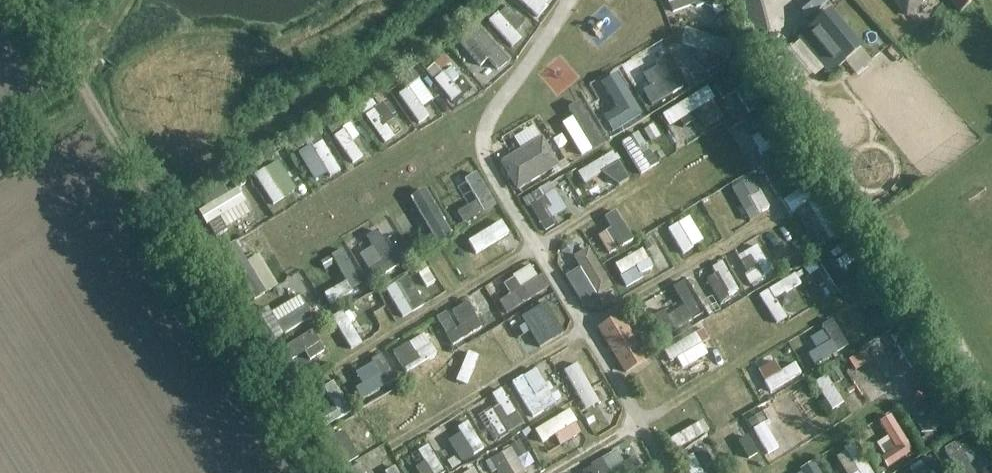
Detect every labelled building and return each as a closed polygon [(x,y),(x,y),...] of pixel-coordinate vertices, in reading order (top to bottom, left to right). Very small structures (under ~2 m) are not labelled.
[(558,12),(567,0),(540,0),(558,12)] [(906,17),(926,0),(891,0),(906,17)] [(960,14),(976,0),(948,0),(960,14)] [(528,44),(542,34),(521,5),(507,15),(528,44)] [(830,13),(797,41),(827,76),(860,49),(830,13)] [(706,21),(707,38),(746,36),(745,19),(706,21)] [(507,76),(521,62),(509,49),(503,56),(482,34),(474,41),(507,76)] [(455,55),(422,78),(447,115),(491,84),(473,58),(462,66),(455,55)] [(672,101),(685,89),(662,65),(652,75),(658,82),(648,91),(657,101),(664,93),(672,101)] [(640,120),(656,111),(640,80),(623,89),(640,120)] [(691,138),(743,116),(731,86),(672,111),(683,137),(689,134),(691,138)] [(401,138),(423,125),(406,96),(384,108),(401,138)] [(609,98),(592,105),(604,135),(592,140),(596,150),(625,139),(609,98)] [(366,161),(384,152),(364,113),(346,122),(366,161)] [(768,131),(779,124),(772,113),(761,120),(768,131)] [(661,146),(668,142),(660,126),(639,136),(655,170),(670,163),(661,146)] [(330,140),(336,156),(323,161),(329,175),(358,165),(347,134),(330,140)] [(633,145),(595,165),(602,178),(640,158),(633,145)] [(795,189),(805,183),(789,154),(779,160),(795,189)] [(624,169),(631,180),(646,172),(640,160),(624,169)] [(298,200),(314,192),(297,161),(282,169),(298,200)] [(750,182),(765,215),(788,205),(772,172),(750,182)] [(540,195),(562,225),(591,205),(569,174),(540,195)] [(829,179),(796,193),(802,208),(835,194),(829,179)] [(232,198),(245,219),(271,203),(258,182),(232,198)] [(448,206),(438,211),(447,231),(481,216),(467,185),(443,196),(448,206)] [(812,209),(820,229),(838,221),(843,235),(856,230),(842,197),(812,209)] [(628,224),(616,230),(624,249),(653,235),(638,203),(622,210),(628,224)] [(364,280),(443,228),(429,206),(370,245),(368,243),(353,253),(363,267),(357,271),(364,280)] [(675,232),(684,258),(716,247),(707,221),(675,232)] [(823,276),(836,270),(827,251),(824,252),(811,224),(798,230),(804,245),(799,248),(807,267),(817,263),(823,276)] [(869,261),(877,256),(866,235),(833,253),(851,285),(875,273),(869,261)] [(662,243),(633,257),(636,264),(624,270),(610,240),(594,248),(600,261),(586,267),(599,293),(670,259),(662,243)] [(775,240),(764,247),(772,259),(763,265),(772,279),(791,265),(775,240)] [(785,253),(793,265),(802,259),(794,247),(785,253)] [(710,314),(758,287),(740,256),(730,262),(733,268),(722,274),(718,267),(692,281),(710,314)] [(821,305),(833,297),(815,267),(803,275),(821,305)] [(429,268),(402,284),(419,312),(446,296),(429,268)] [(770,300),(793,287),(788,279),(765,292),(770,300)] [(663,313),(653,319),(662,335),(701,315),(682,283),(671,289),(682,309),(665,318),(663,313)] [(457,310),(471,338),(515,314),(501,287),(457,310)] [(620,319),(598,331),(625,375),(646,362),(620,319)] [(500,334),(519,365),(533,356),(526,344),(537,337),(529,323),(518,330),(515,325),(500,334)] [(325,329),(335,347),(345,341),(335,324),(325,329)] [(410,346),(422,367),(456,347),(444,326),(410,346)] [(903,336),(920,364),(928,359),(910,331),(903,336)] [(859,361),(872,382),(897,366),(884,345),(859,361)] [(784,353),(796,380),(812,373),(800,346),(784,353)] [(380,360),(386,372),(373,378),(380,392),(416,374),(402,348),(380,360)] [(474,352),(462,360),(479,385),(492,376),(474,352)] [(563,356),(535,374),(559,410),(581,395),(572,381),(577,378),(563,356)] [(767,401),(783,393),(768,364),(752,371),(767,401)] [(844,369),(811,388),(828,418),(861,399),(844,369)] [(936,377),(941,389),(917,398),(923,413),(941,405),(942,410),(959,403),(947,372),(936,377)] [(534,376),(523,382),(530,394),(531,393),(546,417),(555,411),(534,376)] [(521,381),(512,387),(527,410),(535,404),(521,381)] [(606,391),(594,398),(611,425),(623,418),(606,391)] [(512,401),(503,407),(518,431),(527,426),(512,401)] [(934,419),(940,429),(960,417),(954,407),(934,419)] [(889,419),(911,453),(924,445),(902,411),(889,419)] [(785,450),(797,443),(783,416),(771,423),(785,450)] [(747,438),(751,445),(764,439),(753,417),(730,429),(737,443),(747,438)] [(559,461),(541,433),(522,446),(539,472),(540,472),(559,461)] [(445,438),(433,449),(454,472),(466,460),(445,438)] [(725,441),(715,445),(726,472),(737,472),(725,441)] [(585,468),(577,472),(641,472),(642,472),(628,449),(588,472),(585,468)] [(708,449),(695,460),(706,472),(728,472),(708,449)] [(829,458),(811,472),(812,472),(841,472),(829,458)] [(930,472),(956,472),(946,459),(928,471),(930,472)] [(499,464),(474,472),(502,472),(499,464)]
